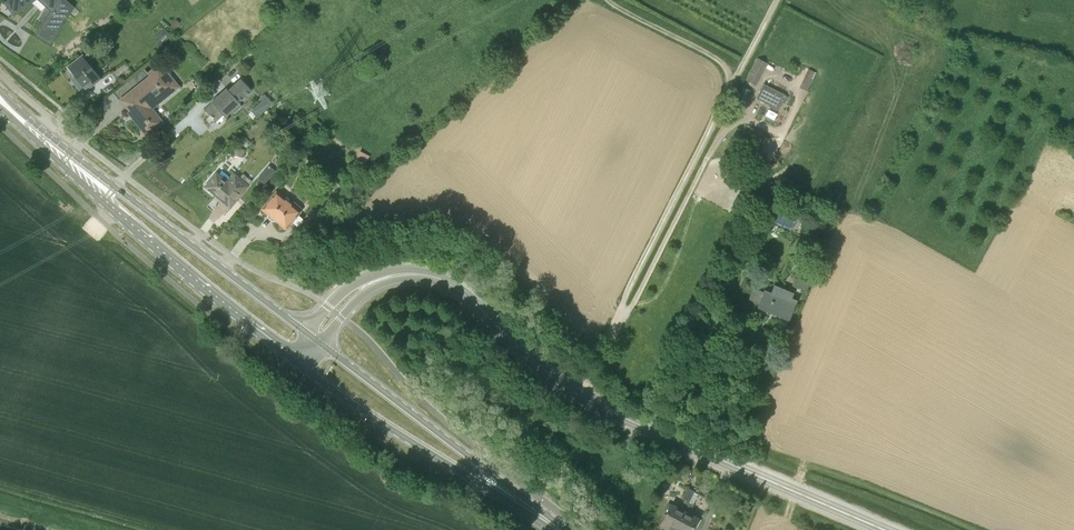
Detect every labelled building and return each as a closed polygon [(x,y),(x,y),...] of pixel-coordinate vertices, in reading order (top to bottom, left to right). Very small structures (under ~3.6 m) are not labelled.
[(19,10),(33,0),(11,0),(19,10)] [(67,0),(38,0),(46,7),(38,20),(44,24),(38,34),(51,42),(73,6),(67,0)] [(160,45),(171,36),(166,30),(155,38),(160,45)] [(94,61),(88,54),(69,69),(79,81),(77,83),(81,88),(83,86),(85,88),(100,76),(99,74),(104,70),(95,60),(94,61)] [(756,86),(769,65),(759,59),(746,80),(756,86)] [(150,133),(164,122),(153,109),(181,87),(161,62),(117,97),(142,128),(144,126),(150,133)] [(816,73),(808,69),(808,70),(800,88),(807,92),(816,73)] [(248,94),(244,89),(247,86),(241,80),(235,85),(229,91),(227,88),(211,102),(212,103),(204,110),(216,122),(223,115),(225,117),(241,103),(240,102),(248,94)] [(784,105),(788,96),(786,95),(763,84),(756,98),(769,105),(768,106),(778,111),(782,103),(784,105)] [(228,181),(218,173),(206,187),(230,207),(249,185),(235,173),(228,181)] [(269,179),(262,173),(257,178),(264,184),(269,179)] [(287,199),(277,191),(262,209),(286,229),(292,221),(297,226),(303,219),(299,215),(302,211),(301,210),(302,208),(288,197),(287,199)] [(821,256),(824,249),(817,247),(814,254),(821,256)] [(806,292),(810,283),(796,278),(793,285),(806,292)] [(795,289),(778,283),(777,286),(774,285),(771,292),(764,290),(758,306),(758,308),(788,320),(789,319),(790,319),(797,300),(791,298),(795,289)] [(755,300),(760,289),(755,286),(750,298),(755,300)] [(726,337),(732,326),(726,323),(729,317),(722,314),(714,331),(726,337)] [(664,404),(654,399),(650,406),(661,411),(664,404)] [(683,499),(685,500),(689,503),(694,492),(695,492),(688,489),(683,499)] [(701,520),(699,519),(699,518),(690,513),(694,504),(693,503),(697,494),(694,492),(689,503),(674,529),(676,529),(691,529),(694,526),(697,527),(701,520)] [(674,529),(689,503),(685,500),(681,508),(672,503),(669,501),(665,509),(668,511),(662,523),(674,529)]
